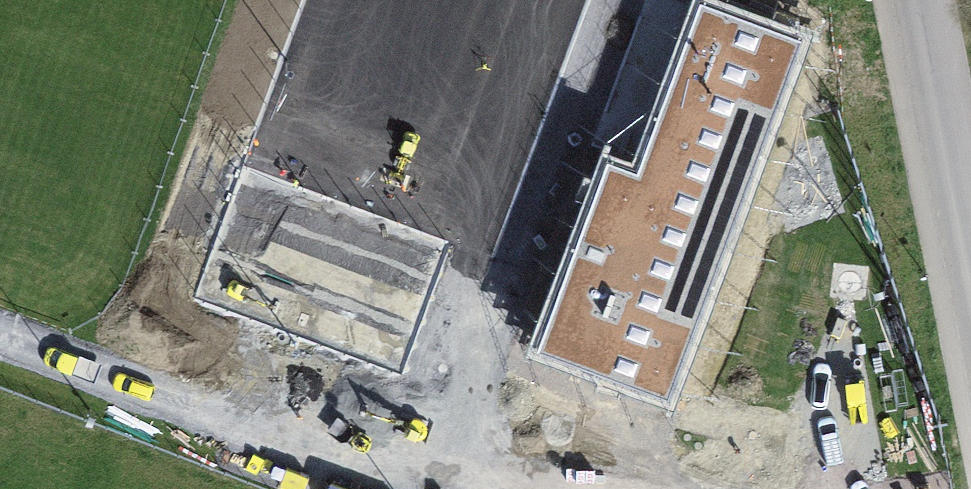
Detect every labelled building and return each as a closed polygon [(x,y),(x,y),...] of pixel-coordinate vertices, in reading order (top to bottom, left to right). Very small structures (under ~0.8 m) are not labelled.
[(802,40),(700,3),(636,176),(608,166),(540,352),(671,399),(802,40)]
